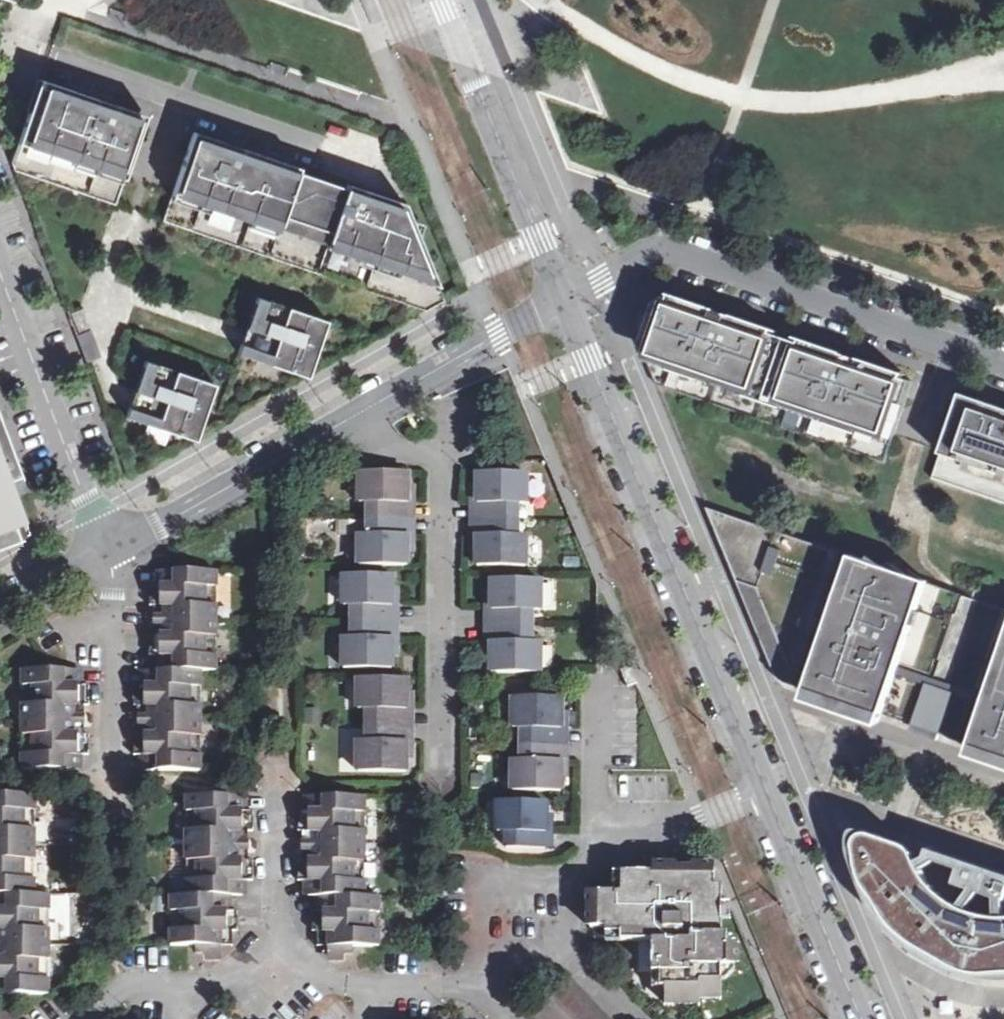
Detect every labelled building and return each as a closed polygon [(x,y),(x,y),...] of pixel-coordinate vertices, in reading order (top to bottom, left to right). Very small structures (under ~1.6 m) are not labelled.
[(145,119),(36,83),(8,168),(117,205),(145,119)] [(191,136),(163,219),(426,310),(445,299),(407,210),(191,136)] [(258,297),(251,315),(265,319),(271,302),(258,297)] [(657,385),(885,463),(896,433),(913,382),(666,298),(630,318),(657,385)] [(247,328),(258,332),(249,357),(308,378),(328,321),(271,302),(265,319),(251,315),(247,328)] [(83,309),(71,313),(80,335),(92,331),(83,309)] [(247,328),(238,353),(249,357),(258,332),(247,328)] [(80,335),(77,336),(86,361),(101,355),(92,331),(80,335)] [(158,365),(145,361),(139,378),(152,382),(158,365)] [(135,391),(145,395),(136,420),(196,441),(215,385),(158,365),(152,382),(139,378),(135,391)] [(145,395),(135,391),(126,417),(136,420),(145,395)] [(960,398),(944,447),(933,479),(1003,503),(1003,413),(960,398)] [(31,536),(11,480),(19,477),(0,426),(0,547),(31,536)] [(407,473),(360,473),(360,504),(369,503),(368,537),(359,537),(357,568),(407,567),(407,473)] [(525,476),(476,476),(475,568),(525,568),(525,536),(515,536),(516,504),(525,505),(525,476)] [(708,508),(776,678),(804,688),(885,714),(969,745),(1003,756),(1003,609),(929,584),(852,557),(708,508)] [(216,571),(161,571),(160,585),(150,585),(150,605),(154,605),(175,605),(175,635),(154,634),(150,634),(150,655),(160,656),(159,671),(201,672),(215,672),(216,571)] [(391,575),(344,575),(344,605),(354,606),(354,638),(343,637),(343,669),(391,668),(391,575)] [(539,581),(491,581),(489,672),(538,673),(538,643),(529,642),(530,612),(538,612),(539,581)] [(175,605),(154,605),(154,634),(175,635),(175,605)] [(637,683),(630,666),(621,670),(628,687),(637,683)] [(78,670),(22,669),(22,770),(78,770),(78,755),(88,755),(87,735),(82,735),(63,735),(63,707),(82,707),(87,707),(87,684),(78,684),(78,670)] [(143,770),(200,770),(201,672),(159,671),(145,671),(145,685),(134,685),(135,705),(139,706),(158,707),(158,736),(139,736),(134,736),(134,755),(143,755),(143,770)] [(407,680),(358,679),(358,709),(368,710),(368,741),(358,741),(357,772),(407,772),(407,680)] [(560,699),(513,698),(512,728),(522,730),(522,761),(512,762),(512,791),(560,794),(560,699)] [(158,707),(139,706),(139,736),(158,736),(158,707)] [(82,735),(82,707),(63,707),(63,735),(82,735)] [(33,895),(35,794),(0,794),(0,895),(33,895)] [(242,797),(186,796),(186,894),(227,894),(241,895),(242,881),(252,881),(251,860),(245,860),(227,859),(227,832),(247,831),(252,831),(252,810),(243,809),(242,797)] [(363,798),(309,798),(308,811),(299,811),(299,831),(304,831),(321,832),(321,861),(303,861),(299,861),(299,882),(308,882),(308,898),(323,898),(363,898),(363,798)] [(545,802),(496,803),(495,834),(504,834),(504,848),(545,849),(545,802)] [(857,835),(853,847),(858,864),(866,887),(881,910),(906,944),(944,963),(974,976),(1003,977),(1003,870),(941,846),(930,846),(927,854),(919,853),(906,844),(884,832),(875,829),(866,830),(857,835)] [(245,860),(247,831),(227,832),(227,859),(245,860)] [(321,832),(304,831),(303,861),(321,861),(321,832)] [(652,867),(652,873),(620,874),(619,893),(590,892),(590,929),(603,930),(603,935),(620,935),(621,942),(652,942),(651,974),(660,975),(660,988),(664,989),(664,1005),(700,1004),(700,999),(721,998),(722,967),(734,967),(734,947),(726,947),(726,935),(722,935),(721,886),(714,886),(713,868),(652,867)] [(227,910),(227,894),(186,894),(171,893),(169,945),(195,946),(203,946),(203,952),(203,953),(206,957),(211,959),(216,958),(218,954),(219,946),(220,930),(231,930),(236,931),(237,910),(227,910)] [(0,895),(0,930),(5,930),(4,959),(0,959),(0,993),(46,994),(47,895),(33,895),(0,895)] [(377,898),(363,898),(323,898),(323,912),(315,912),(314,931),(318,932),(327,932),(327,948),(327,955),(329,960),(334,961),(338,960),(343,954),(344,947),(352,947),(378,947),(377,898)] [(231,946),(231,930),(220,930),(219,946),(231,946)] [(327,932),(318,932),(318,947),(327,948),(327,932)] [(0,1009),(0,1018),(9,1018),(0,1009)]
